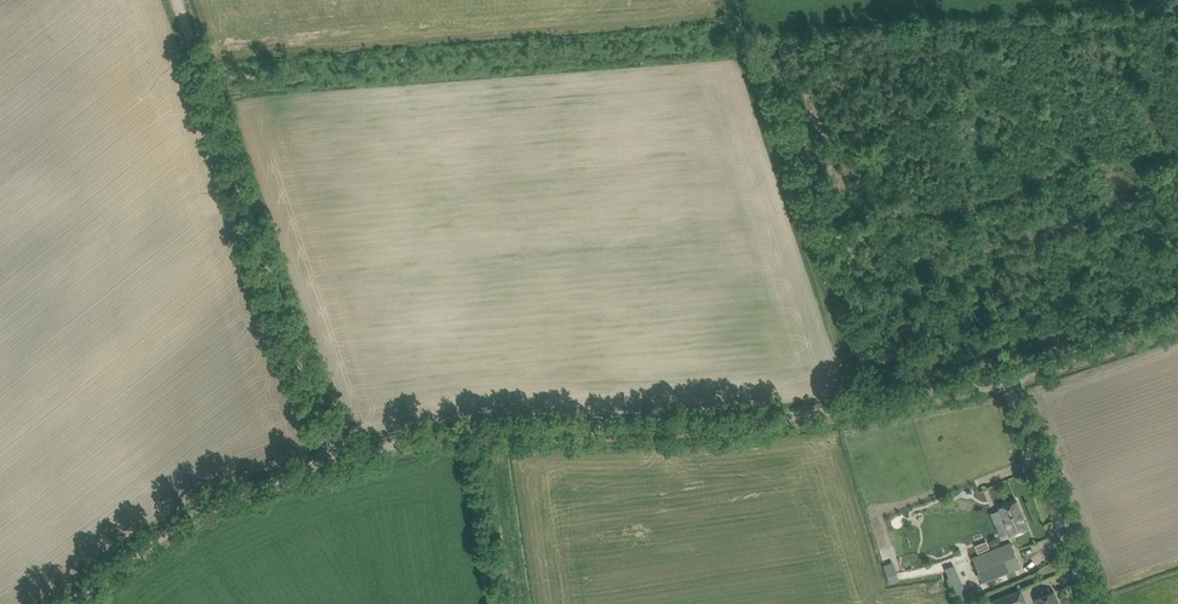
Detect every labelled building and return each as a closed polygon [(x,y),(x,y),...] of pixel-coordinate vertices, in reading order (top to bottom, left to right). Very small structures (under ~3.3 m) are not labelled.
[(999,507),(1010,535),(1028,528),(1017,500),(999,507)] [(973,558),(983,582),(1021,567),(1011,542),(973,558)] [(889,574),(898,572),(895,560),(886,562),(889,574)] [(959,598),(968,595),(956,563),(946,567),(959,598)] [(897,573),(888,576),(890,583),(899,579),(897,573)] [(984,585),(976,588),(979,595),(986,592),(984,585)] [(1036,603),(1059,603),(1054,590),(1034,598),(1036,603)] [(994,603),(1015,603),(1011,593),(993,601),(994,603)]
